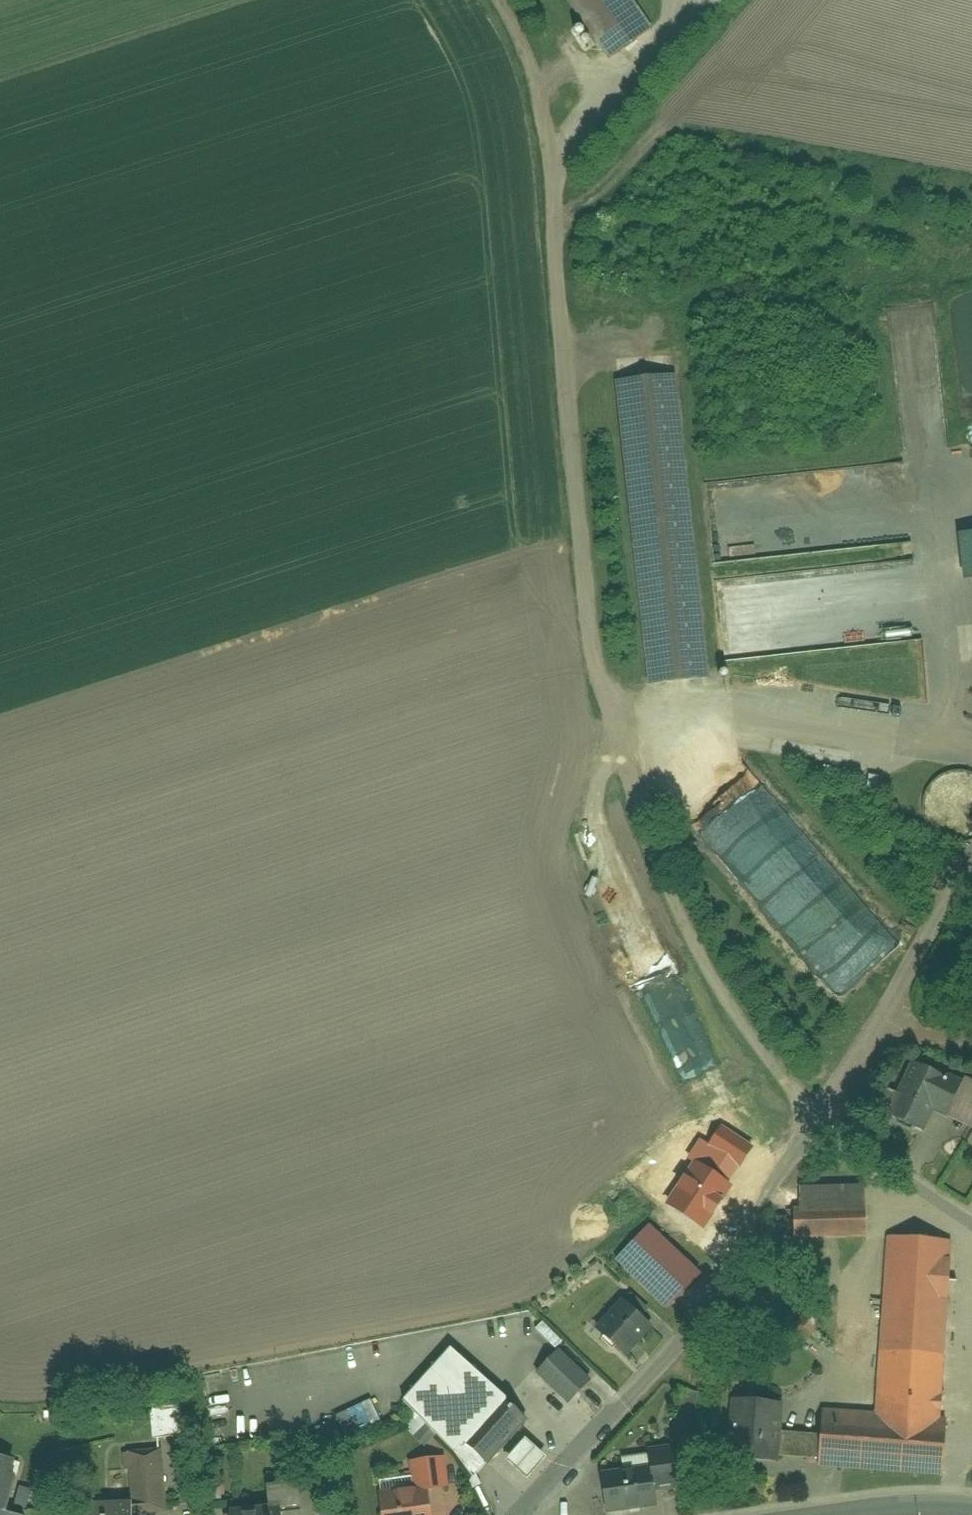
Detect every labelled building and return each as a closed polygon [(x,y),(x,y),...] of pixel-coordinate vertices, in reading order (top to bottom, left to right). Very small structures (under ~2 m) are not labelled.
[(608,73),(657,38),(631,0),(556,0),(608,73)] [(682,373),(623,379),(655,683),(714,675),(682,373)] [(957,535),(959,581),(971,580),(971,534),(957,535)] [(670,1034),(692,1030),(688,1010),(683,1010),(681,998),(655,1003),(658,1015),(667,1014),(670,1034)] [(969,1082),(918,1062),(893,1114),(931,1133),(939,1110),(953,1117),(969,1082)] [(703,1170),(697,1166),(671,1207),(702,1227),(740,1167),(715,1151),(703,1170)] [(873,1182),(807,1183),(809,1235),(875,1233),(873,1182)] [(706,1271),(656,1225),(622,1262),(672,1308),(706,1271)] [(961,1241),(893,1236),(880,1411),(830,1408),(828,1434),(827,1458),(826,1465),(944,1474),(961,1241)] [(660,1321),(631,1294),(598,1329),(627,1356),(660,1321)] [(539,1416),(458,1342),(407,1397),(488,1471),(539,1416)] [(566,1347),(542,1370),(574,1403),(598,1379),(566,1347)] [(411,1408),(402,1391),(381,1402),(389,1419),(411,1408)] [(791,1402),(738,1398),(734,1456),(786,1460),(787,1456),(789,1432),(791,1402)] [(372,1400),(336,1415),(345,1436),(381,1421),(372,1400)] [(152,1438),(183,1436),(181,1407),(151,1409),(152,1438)] [(828,1434),(789,1432),(787,1456),(827,1458),(828,1434)] [(553,1457),(534,1439),(516,1458),(535,1476),(553,1457)] [(628,1471),(608,1474),(614,1514),(665,1506),(663,1491),(686,1487),(680,1444),(654,1448),(656,1466),(628,1471)] [(654,1445),(625,1449),(628,1471),(656,1466),(654,1448),(654,1445)] [(130,1453),(133,1501),(141,1501),(142,1514),(173,1513),(168,1449),(130,1453)] [(29,1461),(0,1454),(0,1514),(30,1514),(17,1511),(29,1461)] [(450,1456),(414,1459),(416,1475),(417,1489),(435,1487),(435,1491),(454,1488),(450,1456)] [(416,1475),(385,1479),(387,1492),(417,1489),(416,1475)] [(275,1485),(278,1505),(288,1504),(289,1507),(311,1505),(307,1482),(275,1485)] [(435,1487),(417,1489),(387,1492),(390,1514),(438,1514),(435,1491),(435,1487)] [(142,1514),(141,1501),(133,1501),(89,1504),(89,1514),(142,1514)] [(236,1509),(237,1514),(290,1514),(289,1507),(288,1504),(278,1505),(236,1509)]
